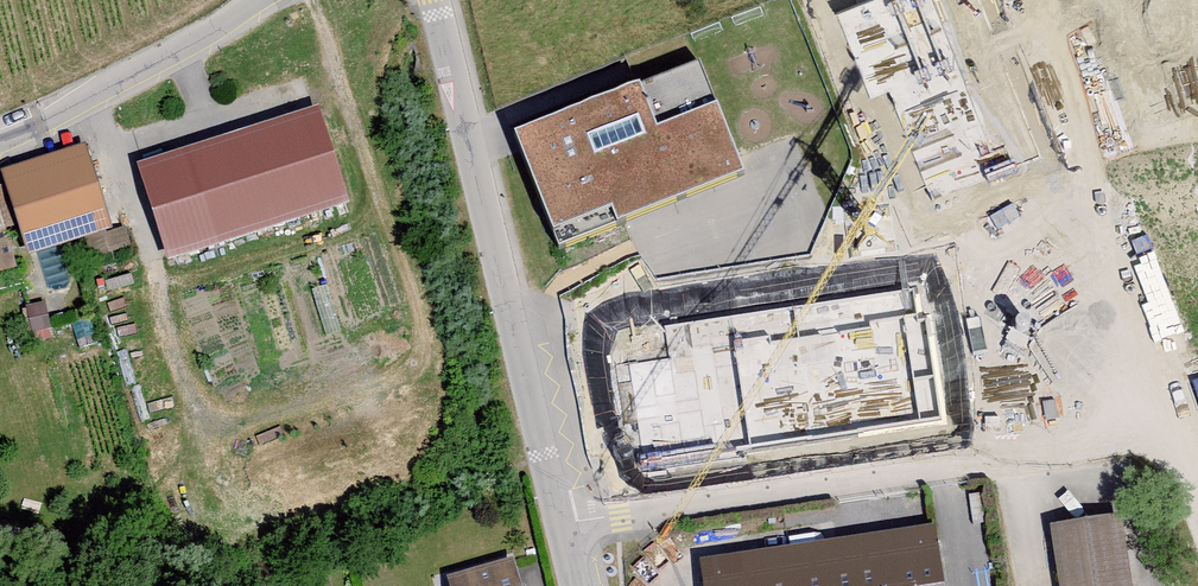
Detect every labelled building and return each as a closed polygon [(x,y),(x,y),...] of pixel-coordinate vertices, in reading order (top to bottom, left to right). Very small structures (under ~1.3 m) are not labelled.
[(744,183),(700,70),(514,142),(558,255),(744,183)] [(348,208),(318,111),(136,168),(167,265),(348,208)] [(116,235),(90,154),(8,181),(33,261),(116,235)] [(8,181),(0,168),(0,247),(7,269),(33,261),(8,181)] [(643,466),(934,424),(918,310),(626,352),(643,466)] [(1056,401),(1042,403),(1045,421),(1058,419),(1056,401)] [(1058,585),(1131,585),(1120,519),(1048,531),(1058,585)] [(711,557),(715,585),(951,585),(943,525),(711,557)] [(511,561),(460,578),(463,585),(519,585),(511,561)]
